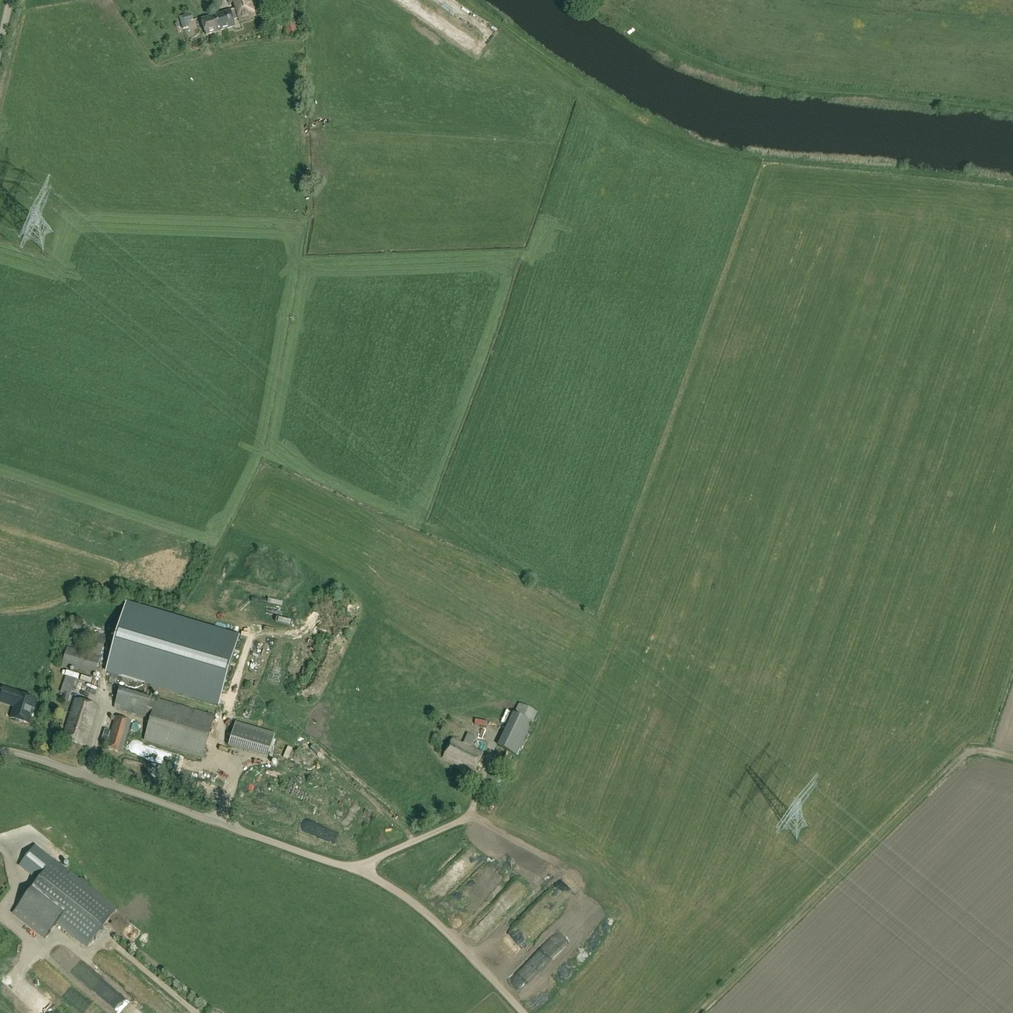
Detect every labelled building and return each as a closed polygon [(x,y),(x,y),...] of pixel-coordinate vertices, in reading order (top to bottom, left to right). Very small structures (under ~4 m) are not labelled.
[(255,0),(229,0),(230,4),(234,3),(235,9),(233,10),(234,12),(231,13),(231,11),(202,20),(206,35),(235,27),(234,21),(238,20),(239,22),(260,15),(255,0)] [(128,604),(108,672),(218,705),(219,703),(238,637),(128,604)] [(62,666),(95,675),(106,636),(93,632),(87,653),(67,648),(62,666)] [(87,679),(88,675),(62,668),(61,673),(87,679)] [(67,702),(75,679),(66,675),(60,690),(64,692),(62,700),(67,702)] [(145,711),(150,697),(117,686),(118,696),(116,701),(117,709),(123,709),(133,712),(145,711)] [(35,700),(18,694),(18,692),(2,687),(0,693),(0,702),(13,706),(10,718),(12,719),(14,723),(19,724),(22,722),(27,724),(31,712),(32,713),(35,700)] [(86,745),(98,705),(75,698),(63,738),(86,745)] [(157,698),(151,718),(145,739),(203,756),(215,715),(157,698)] [(537,712),(520,704),(506,731),(523,740),(537,712)] [(122,750),(131,719),(116,715),(107,746),(122,750)] [(475,716),(473,724),(487,727),(489,720),(475,716)] [(268,757),(275,733),(235,722),(229,745),(268,757)] [(132,729),(130,740),(140,742),(142,731),(132,729)] [(471,746),(475,737),(468,733),(463,743),(452,738),(443,756),(474,771),(483,752),(471,746)] [(25,859),(20,866),(38,880),(39,878),(40,877),(41,875),(43,873),(45,871),(46,870),(47,868),(48,867),(50,864),(52,862),(54,859),(36,845),(25,859)] [(501,853),(505,860),(514,855),(509,848),(501,853)] [(87,946),(117,909),(54,859),(52,862),(50,864),(48,867),(47,868),(46,870),(45,871),(43,873),(41,875),(40,877),(39,878),(38,880),(33,886),(13,912),(45,937),(57,922),(87,946)]
